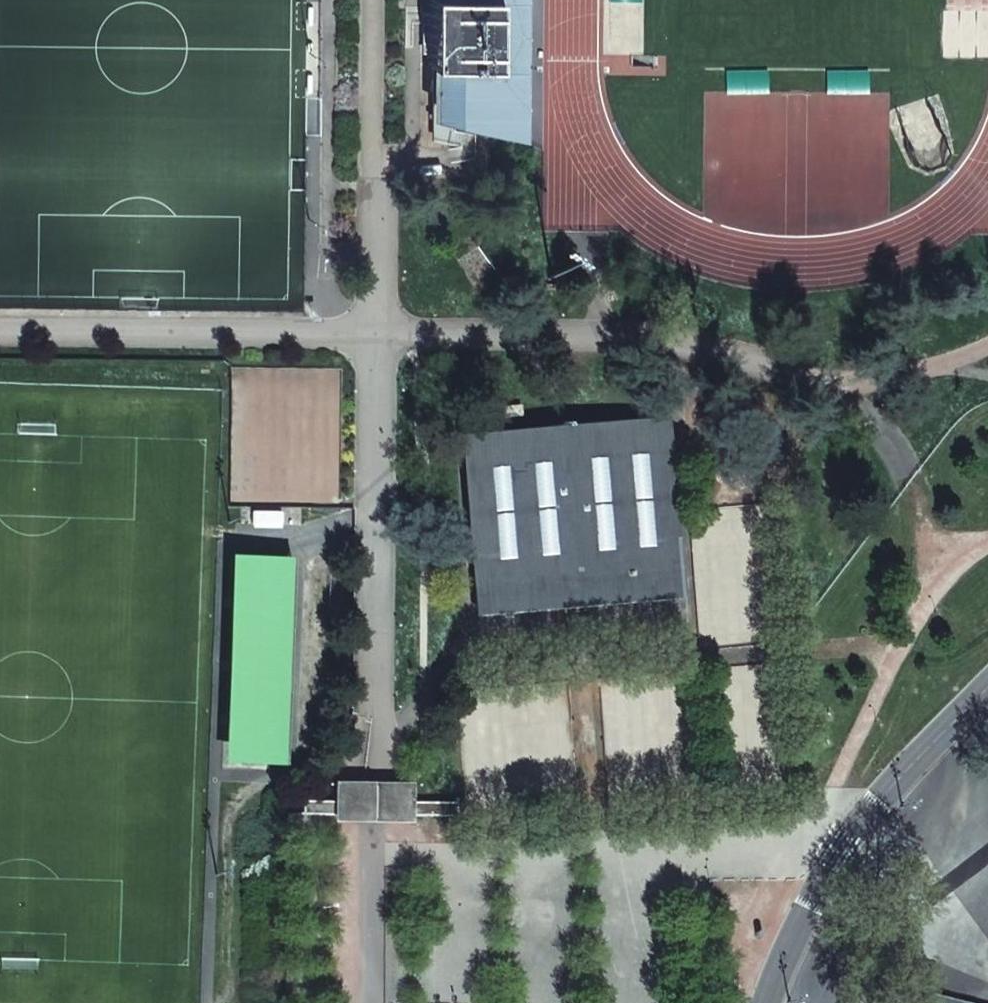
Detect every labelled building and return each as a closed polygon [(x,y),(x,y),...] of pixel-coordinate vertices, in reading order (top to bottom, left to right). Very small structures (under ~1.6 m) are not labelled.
[(519,142),(520,0),(429,0),(428,123),(519,142)] [(474,619),(684,600),(668,420),(458,438),(474,619)] [(293,556),(232,555),(225,766),(287,768),(293,556)] [(336,800),(336,813),(414,813),(415,800),(415,781),(336,781),(336,800)] [(301,812),(336,813),(336,800),(301,800),(301,812)] [(414,813),(464,813),(464,801),(415,800),(414,813)]
